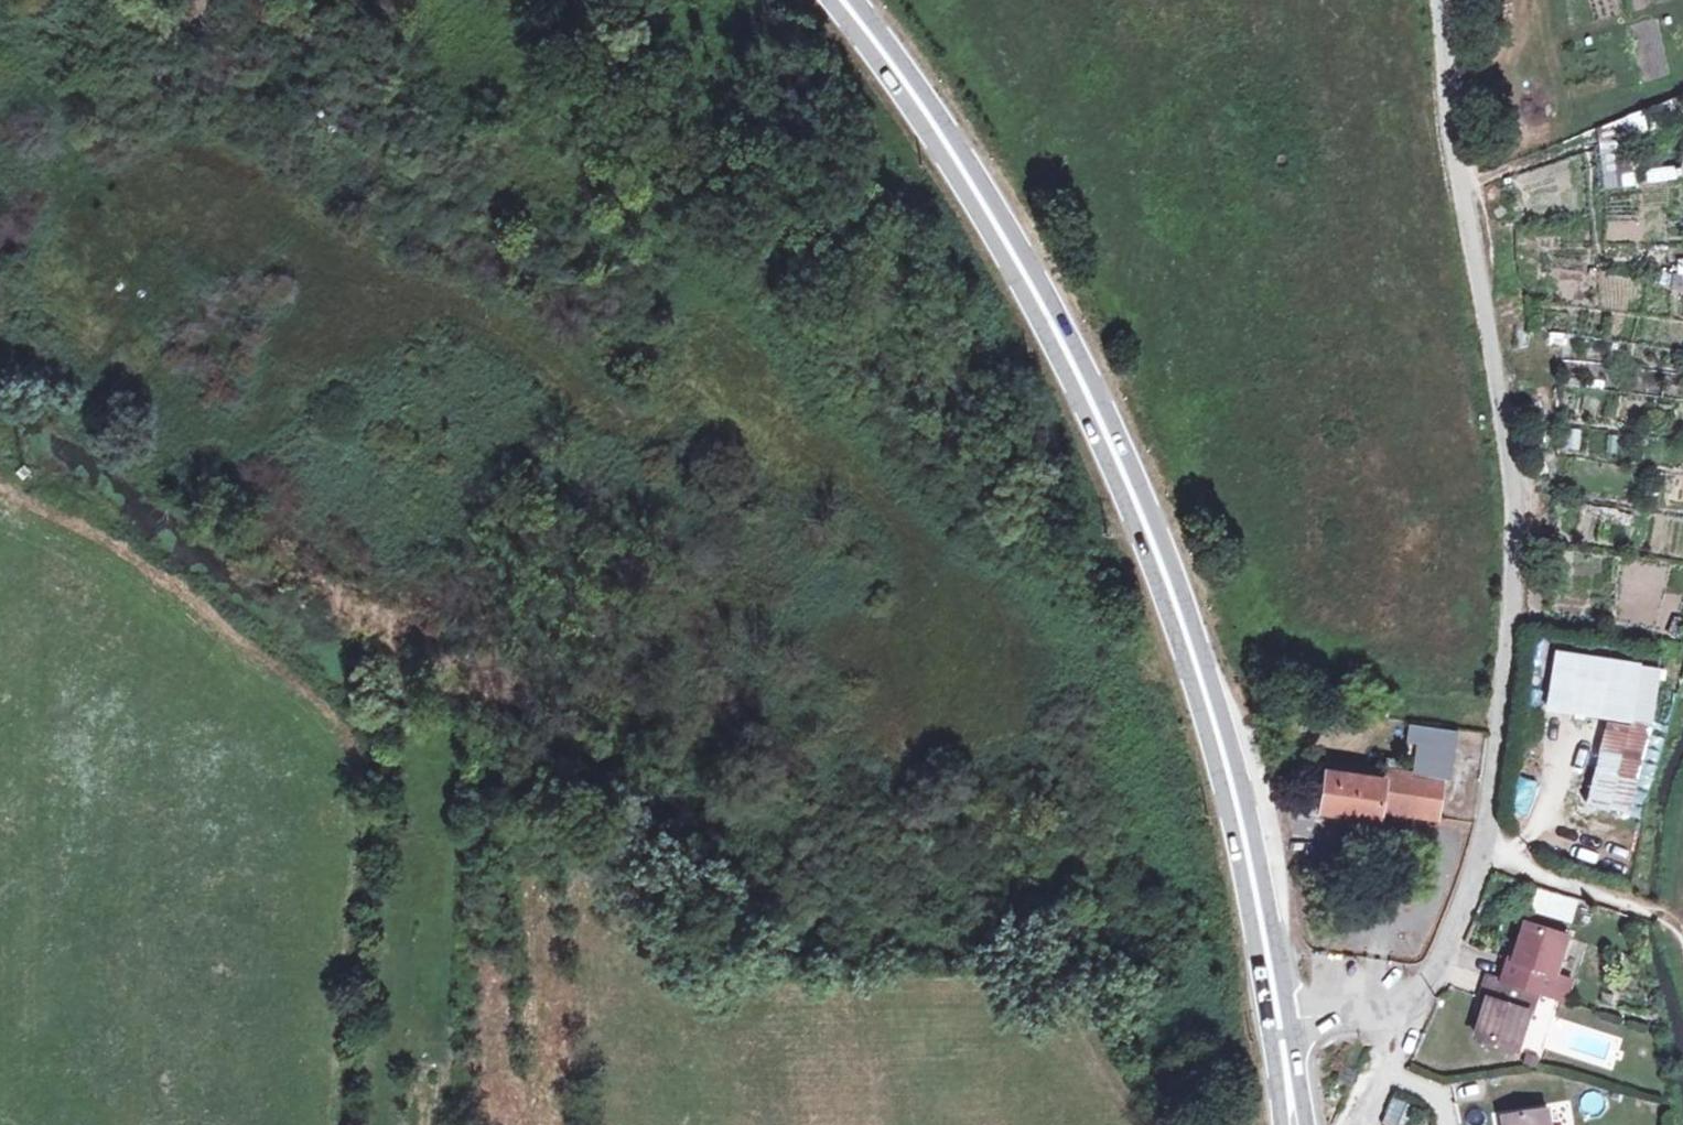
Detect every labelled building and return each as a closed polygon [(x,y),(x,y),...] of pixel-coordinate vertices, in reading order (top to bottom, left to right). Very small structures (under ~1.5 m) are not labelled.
[(1600,137),(1603,188),(1618,188),(1615,136),(1600,137)] [(1637,166),(1619,172),(1625,189),(1643,182),(1637,166)] [(1682,554),(1682,519),(1677,518),(1672,552),(1682,554)] [(1585,717),(1610,720),(1630,723),(1639,668),(1558,656),(1548,711),(1572,715),(1571,721),(1585,724),(1585,717)] [(1639,668),(1630,723),(1648,726),(1656,671),(1639,668)] [(1626,813),(1648,726),(1630,723),(1610,720),(1586,808),(1626,813)] [(1327,761),(1320,811),(1379,819),(1381,810),(1439,817),(1443,779),(1452,780),(1459,731),(1411,724),(1408,742),(1419,744),(1414,774),(1403,773),(1404,761),(1388,758),(1386,770),(1327,761)] [(1508,984),(1540,995),(1555,1000),(1576,941),(1535,927),(1528,948),(1522,946),(1508,984)] [(1491,1003),(1486,1018),(1478,1038),(1520,1053),(1540,995),(1508,984),(1493,979),(1485,1000),(1491,1003)] [(1479,1015),(1486,1018),(1491,1003),(1485,1000),(1479,1015)] [(1391,1120),(1402,1124),(1412,1124),(1419,1108),(1401,1100),(1391,1120)] [(1552,1113),(1511,1119),(1512,1124),(1554,1124),(1552,1113)]
